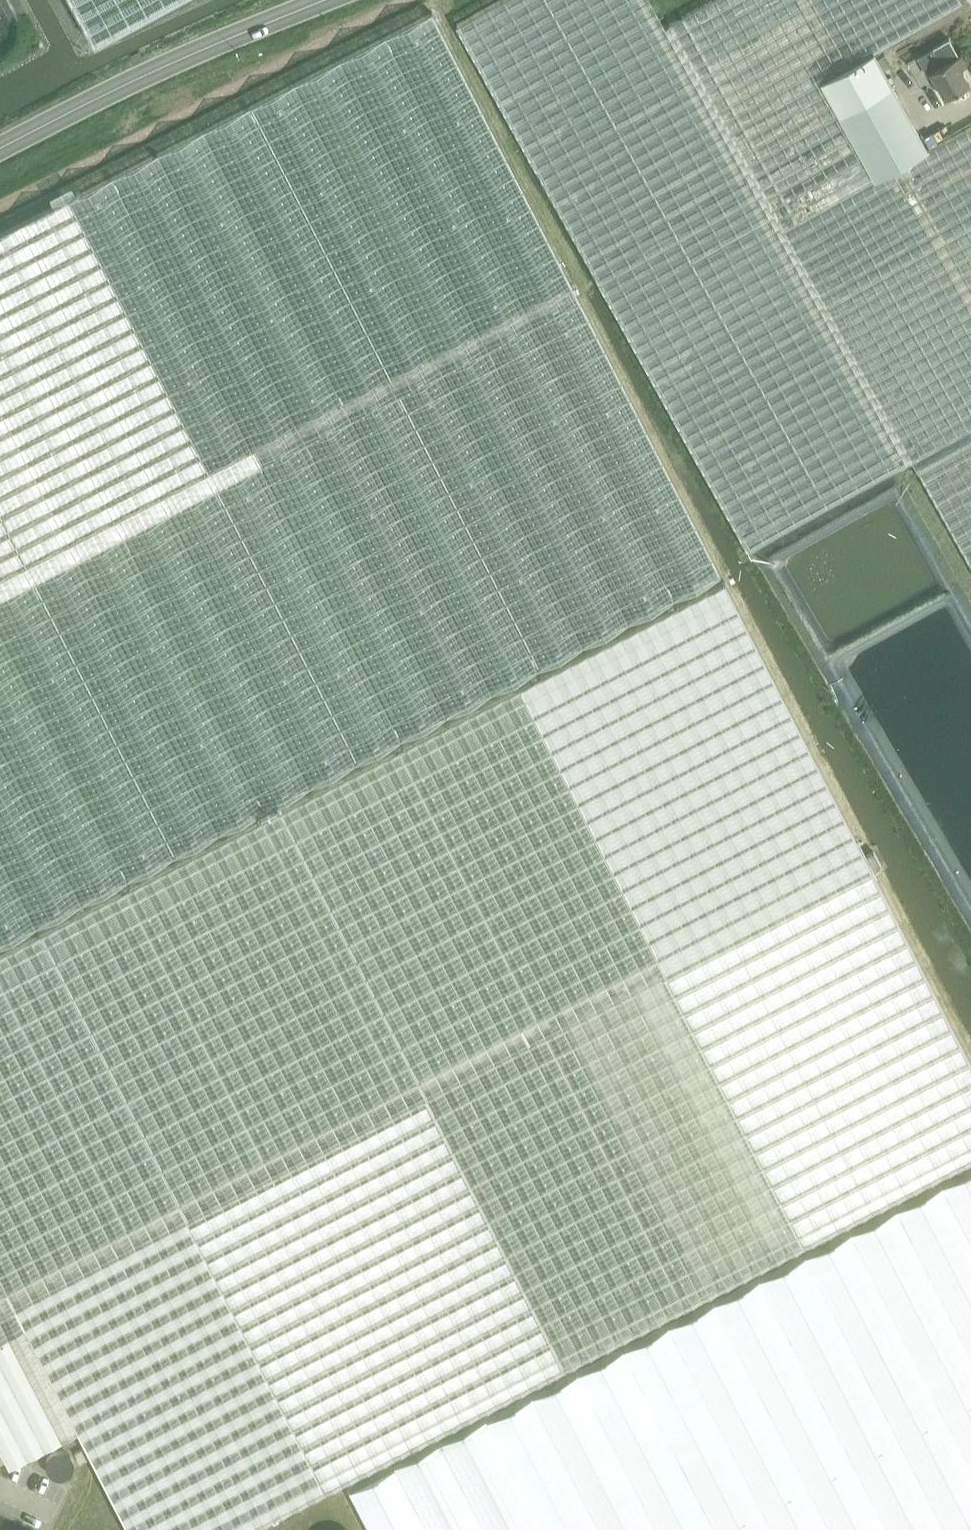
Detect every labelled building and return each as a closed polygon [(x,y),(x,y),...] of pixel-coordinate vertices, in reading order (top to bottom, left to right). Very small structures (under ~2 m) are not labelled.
[(95,44),(176,0),(71,0),(95,44)] [(456,24),(749,549),(911,459),(914,465),(970,435),(970,124),(926,149),(882,70),(876,59),(872,52),(961,2),(960,0),(711,0),(665,26),(650,0),(500,0),(456,24)] [(721,572),(431,10),(0,232),(0,943),(721,572)] [(968,83),(960,68),(967,65),(961,54),(959,55),(949,38),(917,57),(927,74),(931,72),(938,83),(936,83),(942,94),(943,93),(944,96),(968,83)] [(884,54),(876,59),(882,70),(891,65),(884,54)] [(914,465),(970,567),(970,435),(914,465)] [(724,580),(440,724),(254,820),(0,951),(0,1445),(10,1464),(78,1428),(130,1529),(246,1529),(970,1157),(970,1060),(724,580)] [(349,1488),(371,1529),(970,1529),(970,1167),(349,1488)]
